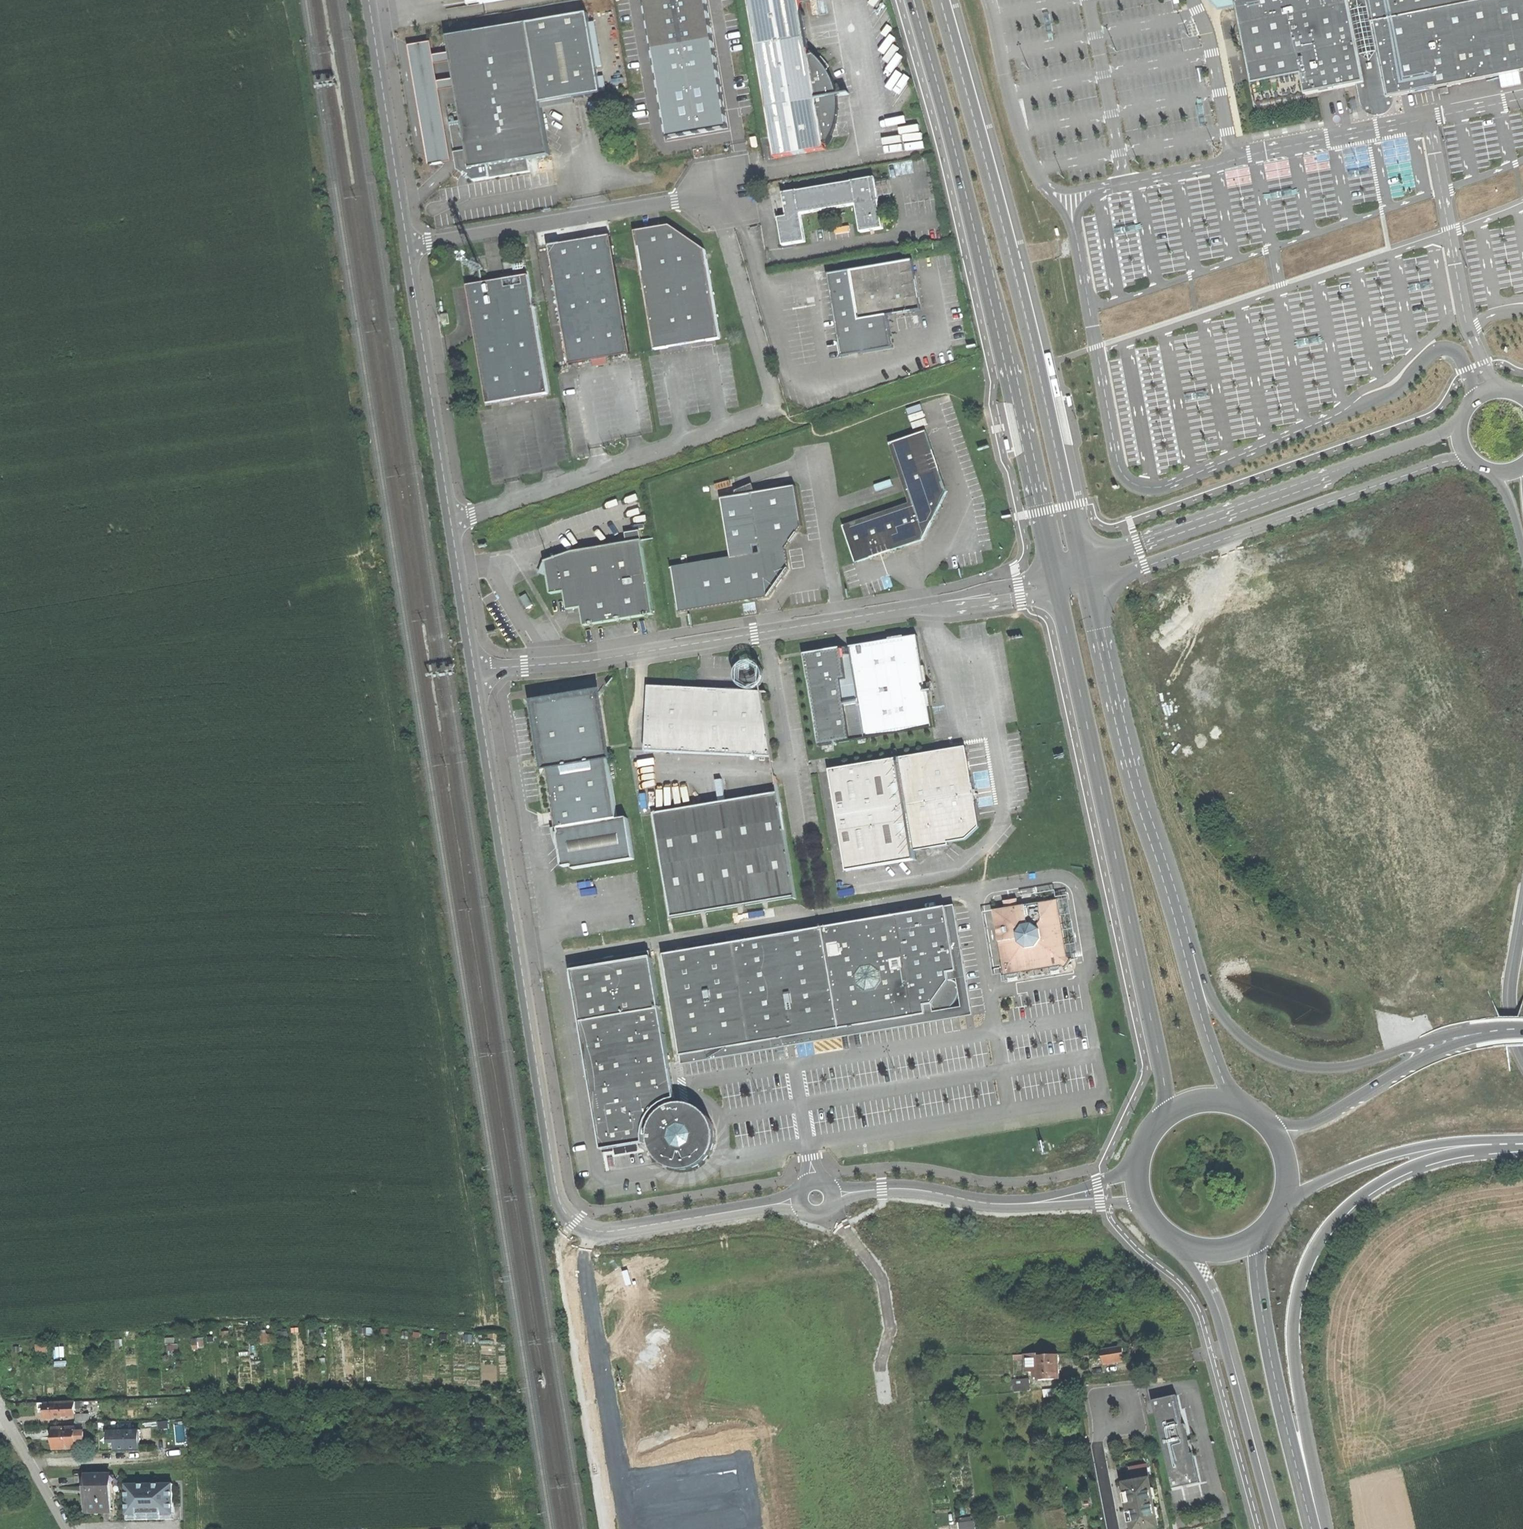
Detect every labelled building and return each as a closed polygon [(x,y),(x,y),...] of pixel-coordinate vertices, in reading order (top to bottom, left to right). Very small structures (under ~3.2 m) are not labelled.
[(663,136),(725,126),(704,0),(640,0),(663,136)] [(816,99),(809,56),(799,0),(748,0),(766,108),(816,99)] [(1236,6),(1235,0),(1218,0),(1222,9),(1236,6)] [(1236,6),(1256,107),(1337,91),(1365,85),(1368,101),(1385,98),(1438,87),(1440,95),(1448,93),(1446,85),(1500,75),(1518,71),(1522,70),(1522,0),(1235,0),(1236,6)] [(588,13),(528,23),(541,103),(601,93),(588,13)] [(448,37),(460,35),(457,19),(429,24),(431,39),(448,37)] [(541,103),(528,23),(460,35),(448,37),(456,87),(462,121),(449,123),(457,170),(473,181),(530,171),(528,159),(549,155),(541,103)] [(816,99),(816,101),(837,97),(835,88),(833,81),(830,76),(827,70),(823,72),(816,63),(819,60),(815,57),(811,54),(811,56),(809,56),(816,99)] [(824,65),(819,60),(816,63),(823,72),(827,70),(824,65)] [(1521,84),(1518,71),(1500,75),(1503,87),(1521,84)] [(839,105),(837,97),(816,101),(824,145),(827,144),(827,147),(830,142),(833,136),(836,128),(838,120),(839,113),(839,105)] [(816,101),(816,99),(766,108),(771,134),(775,159),(825,151),(824,145),(816,101)] [(888,176),(875,178),(879,201),(891,199),(888,176)] [(783,245),(804,242),(800,215),(855,205),(860,233),(883,229),(878,202),(879,201),(875,178),(783,193),(785,205),(787,216),(779,218),(783,245)] [(719,338),(704,249),(671,228),(658,230),(635,234),(653,349),(719,338)] [(568,363),(629,353),(609,235),(578,240),(548,245),(568,363)] [(912,260),(851,270),(859,320),(887,315),(920,310),(912,260)] [(859,320),(851,270),(828,274),(834,312),(841,355),(892,347),(887,315),(859,320)] [(548,393),(527,271),(500,275),(501,279),(490,281),(470,285),(471,293),(470,294),(470,296),(468,296),(470,304),(473,304),(474,311),(471,311),(485,393),(499,391),(500,394),(505,397),(510,396),(510,399),(548,393)] [(486,403),(510,399),(510,396),(505,397),(500,394),(499,391),(485,393),(486,403)] [(843,526),(856,563),(895,549),(917,542),(922,540),(943,498),(946,491),(926,432),(911,437),(889,444),(909,504),(843,526)] [(796,485),(752,492),(761,552),(732,557),(672,567),(679,612),(731,604),(768,597),(790,569),(786,548),(802,525),(796,485)] [(761,552),(752,492),(721,497),(732,557),(761,552)] [(547,577),(550,593),(564,591),(567,609),(580,607),(583,625),(589,624),(591,626),(593,624),(616,620),(619,621),(621,619),(644,615),(646,617),(648,614),(654,614),(641,539),(572,550),(544,561),(547,577)] [(526,607),(532,604),(526,593),(520,597),(526,607)] [(932,726),(929,706),(927,692),(925,681),(923,667),(917,635),(905,637),(891,640),(876,642),(850,647),(851,653),(865,737),(932,726)] [(820,745),(865,737),(851,653),(842,654),(840,645),(826,648),(826,650),(804,653),(820,745)] [(932,680),(927,681),(925,681),(927,692),(929,691),(934,691),(932,680)] [(773,757),(762,692),(708,689),(649,686),(646,751),(773,757)] [(560,709),(557,710),(557,708),(555,706),(552,704),(548,703),(544,704),(540,706),(538,710),(537,713),(538,717),(543,723),(540,729),(556,827),(557,827),(558,832),(557,832),(562,866),(571,864),(572,868),(634,858),(627,816),(617,818),(599,705),(599,704),(598,705),(595,705),(597,701),(596,697),(594,695),(589,694),(587,695),(584,697),(580,700),(574,700),(569,699),(566,701),(564,704),(564,708),(560,709)] [(965,746),(898,757),(913,850),(915,850),(948,845),(947,841),(965,838),(978,826),(972,786),(965,746)] [(916,858),(915,850),(913,850),(898,757),(829,769),(846,870),(916,858)] [(671,917),(796,896),(778,793),(766,795),(765,792),(752,792),(753,797),(728,801),(729,812),(706,816),(705,804),(654,812),(671,917)] [(728,801),(705,804),(706,816),(729,812),(728,801)] [(1071,957),(1070,959),(1066,956),(1057,899),(1018,906),(1016,898),(1003,900),(1004,908),(992,910),(994,917),(992,917),(993,920),(994,920),(997,936),(996,937),(996,940),(998,939),(1003,973),(1020,970),(1020,968),(1048,963),(1049,966),(1061,964),(1065,966),(1063,968),(1065,969),(1072,958),(1071,957)] [(953,916),(890,927),(879,943),(859,946),(843,934),(740,951),(725,954),(685,961),(670,963),(687,1065),(711,1061),(710,1057),(713,1057),(733,1053),(733,1057),(757,1053),(789,1047),(789,1044),(799,1042),(811,1040),(812,1044),(932,1024),(931,1015),(939,1013),(940,1016),(942,1019),(947,1021),(952,1020),(957,1018),(961,1015),(965,1009),(967,1005),(967,1000),(966,996),(964,992),(961,990),(956,990),(955,982),(963,981),(955,927),(951,928),(950,921),(954,920),(953,916)] [(879,943),(890,927),(843,934),(859,946),(879,943)] [(678,1102),(655,960),(575,974),(604,1153),(646,1147),(645,1139),(651,1138),(651,1145),(653,1151),(654,1155),(657,1160),(661,1164),(667,1169),(673,1172),(681,1174),(689,1174),(696,1172),(704,1168),(709,1164),(713,1159),(715,1155),(717,1149),(718,1144),(719,1138),(717,1132),(715,1125),(712,1120),(707,1115),(702,1111),(697,1109),(691,1107),(684,1106),(677,1107),(672,1109),(671,1109),(671,1104),(678,1102)] [(1103,1364),(1123,1361),(1121,1346),(1101,1349),(1103,1364)] [(1058,1353),(1037,1354),(1037,1376),(1037,1378),(1059,1377),(1059,1366),(1058,1353)] [(1034,1377),(1037,1376),(1037,1354),(1025,1354),(1025,1369),(1034,1369),(1034,1377)] [(1030,1390),(1029,1379),(1013,1380),(1014,1391),(1030,1390)] [(1177,1395),(1153,1400),(1173,1489),(1200,1483),(1193,1453),(1191,1453),(1185,1424),(1183,1424),(1177,1395)] [(68,1402),(37,1404),(38,1410),(38,1414),(38,1418),(55,1417),(55,1414),(69,1413),(68,1402)] [(92,1411),(76,1412),(69,1413),(69,1421),(92,1420),(92,1411)] [(69,1427),(46,1428),(46,1438),(47,1448),(70,1447),(70,1440),(69,1430),(69,1427)] [(103,1435),(103,1441),(109,1441),(110,1447),(133,1447),(132,1428),(103,1429),(103,1435)] [(77,1430),(69,1430),(70,1440),(78,1439),(77,1430)] [(1131,1467),(1134,1482),(1149,1479),(1150,1479),(1147,1464),(1131,1467)] [(105,1474),(80,1475),(81,1486),(83,1486),(83,1494),(84,1509),(96,1508),(96,1511),(107,1510),(105,1474)] [(1159,1528),(1149,1479),(1134,1482),(1125,1484),(1134,1528),(1153,1528),(1159,1528)] [(181,1518),(179,1481),(128,1483),(129,1519),(181,1518)]
